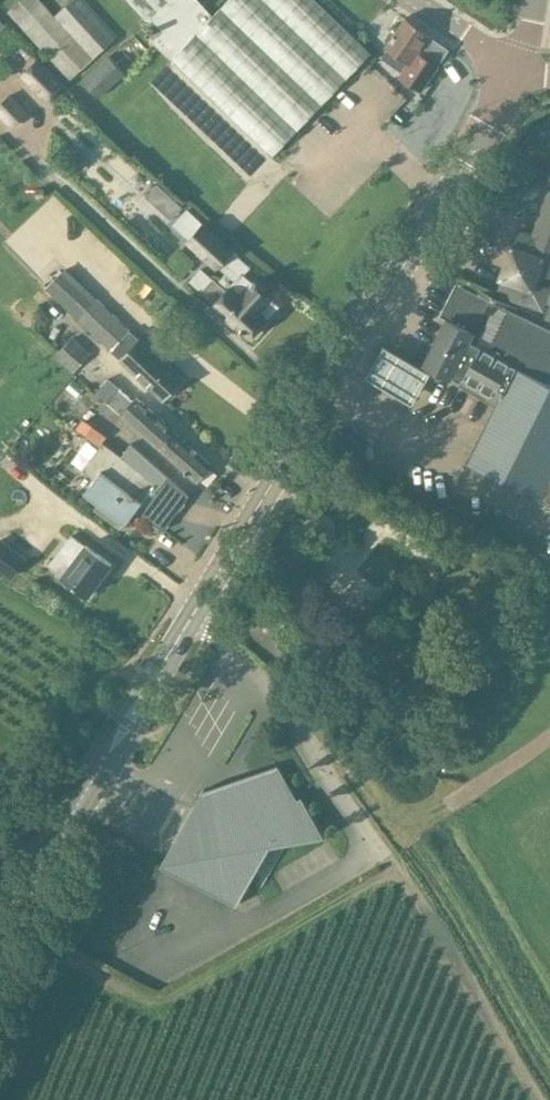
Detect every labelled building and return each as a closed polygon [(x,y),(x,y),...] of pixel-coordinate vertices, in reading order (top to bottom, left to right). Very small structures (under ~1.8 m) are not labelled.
[(70,79),(118,36),(85,0),(71,0),(55,15),(41,0),(20,0),(8,11),(70,79)] [(173,59),(274,156),(298,130),(372,53),(317,0),(229,0),(214,15),(200,0),(129,0),(147,20),(151,17),(164,30),(153,41),(173,60),(173,59)] [(432,34),(407,16),(387,46),(409,62),(400,75),(422,90),(439,66),(419,52),(432,34)] [(99,97),(126,72),(109,54),(83,79),(99,97)] [(43,97),(46,99),(63,83),(39,59),(22,75),(26,79),(43,97)] [(0,105),(0,113),(13,126),(29,110),(12,93),(10,94),(11,94),(0,105)] [(549,277),(549,188),(549,187),(533,233),(519,228),(514,243),(510,242),(497,279),(501,280),(497,291),(496,295),(527,305),(544,311),(549,293),(549,287),(538,283),(542,274),(549,277)] [(187,208),(173,224),(188,238),(185,242),(217,270),(220,267),(226,272),(218,282),(213,277),(211,279),(201,269),(190,281),(201,291),(214,303),(216,304),(215,305),(237,325),(237,326),(250,338),(254,333),(258,333),(263,327),(263,322),(279,305),(243,274),(251,266),(234,251),(236,249),(204,220),(203,222),(187,208)] [(163,399),(183,378),(161,357),(141,336),(138,339),(130,331),(131,329),(65,267),(62,270),(52,261),(36,278),(163,399)] [(448,375),(447,378),(497,407),(469,464),(541,499),(549,504),(549,383),(547,382),(549,376),(549,329),(458,283),(442,315),(447,318),(425,364),(448,375)] [(91,353),(73,336),(55,354),(73,372),(91,353)] [(432,374),(385,346),(365,379),(413,407),(432,374)] [(122,415),(122,414),(160,448),(175,431),(137,398),(134,401),(108,377),(96,391),(122,415)] [(175,431),(160,448),(197,481),(212,465),(175,431)] [(120,527),(125,521),(127,522),(136,510),(141,513),(147,505),(108,475),(122,456),(104,442),(84,469),(96,478),(86,492),(99,501),(94,508),(120,527)] [(147,505),(141,513),(165,531),(191,496),(168,476),(131,443),(122,456),(108,475),(147,505)] [(113,563),(87,544),(86,546),(71,534),(49,564),(64,576),(63,576),(89,595),(113,563)] [(1,539),(0,541),(0,566),(12,576),(26,558),(1,539)] [(162,863),(237,905),(282,825),(293,842),(325,837),(301,797),(298,799),(278,765),(220,799),(204,789),(162,863)]
